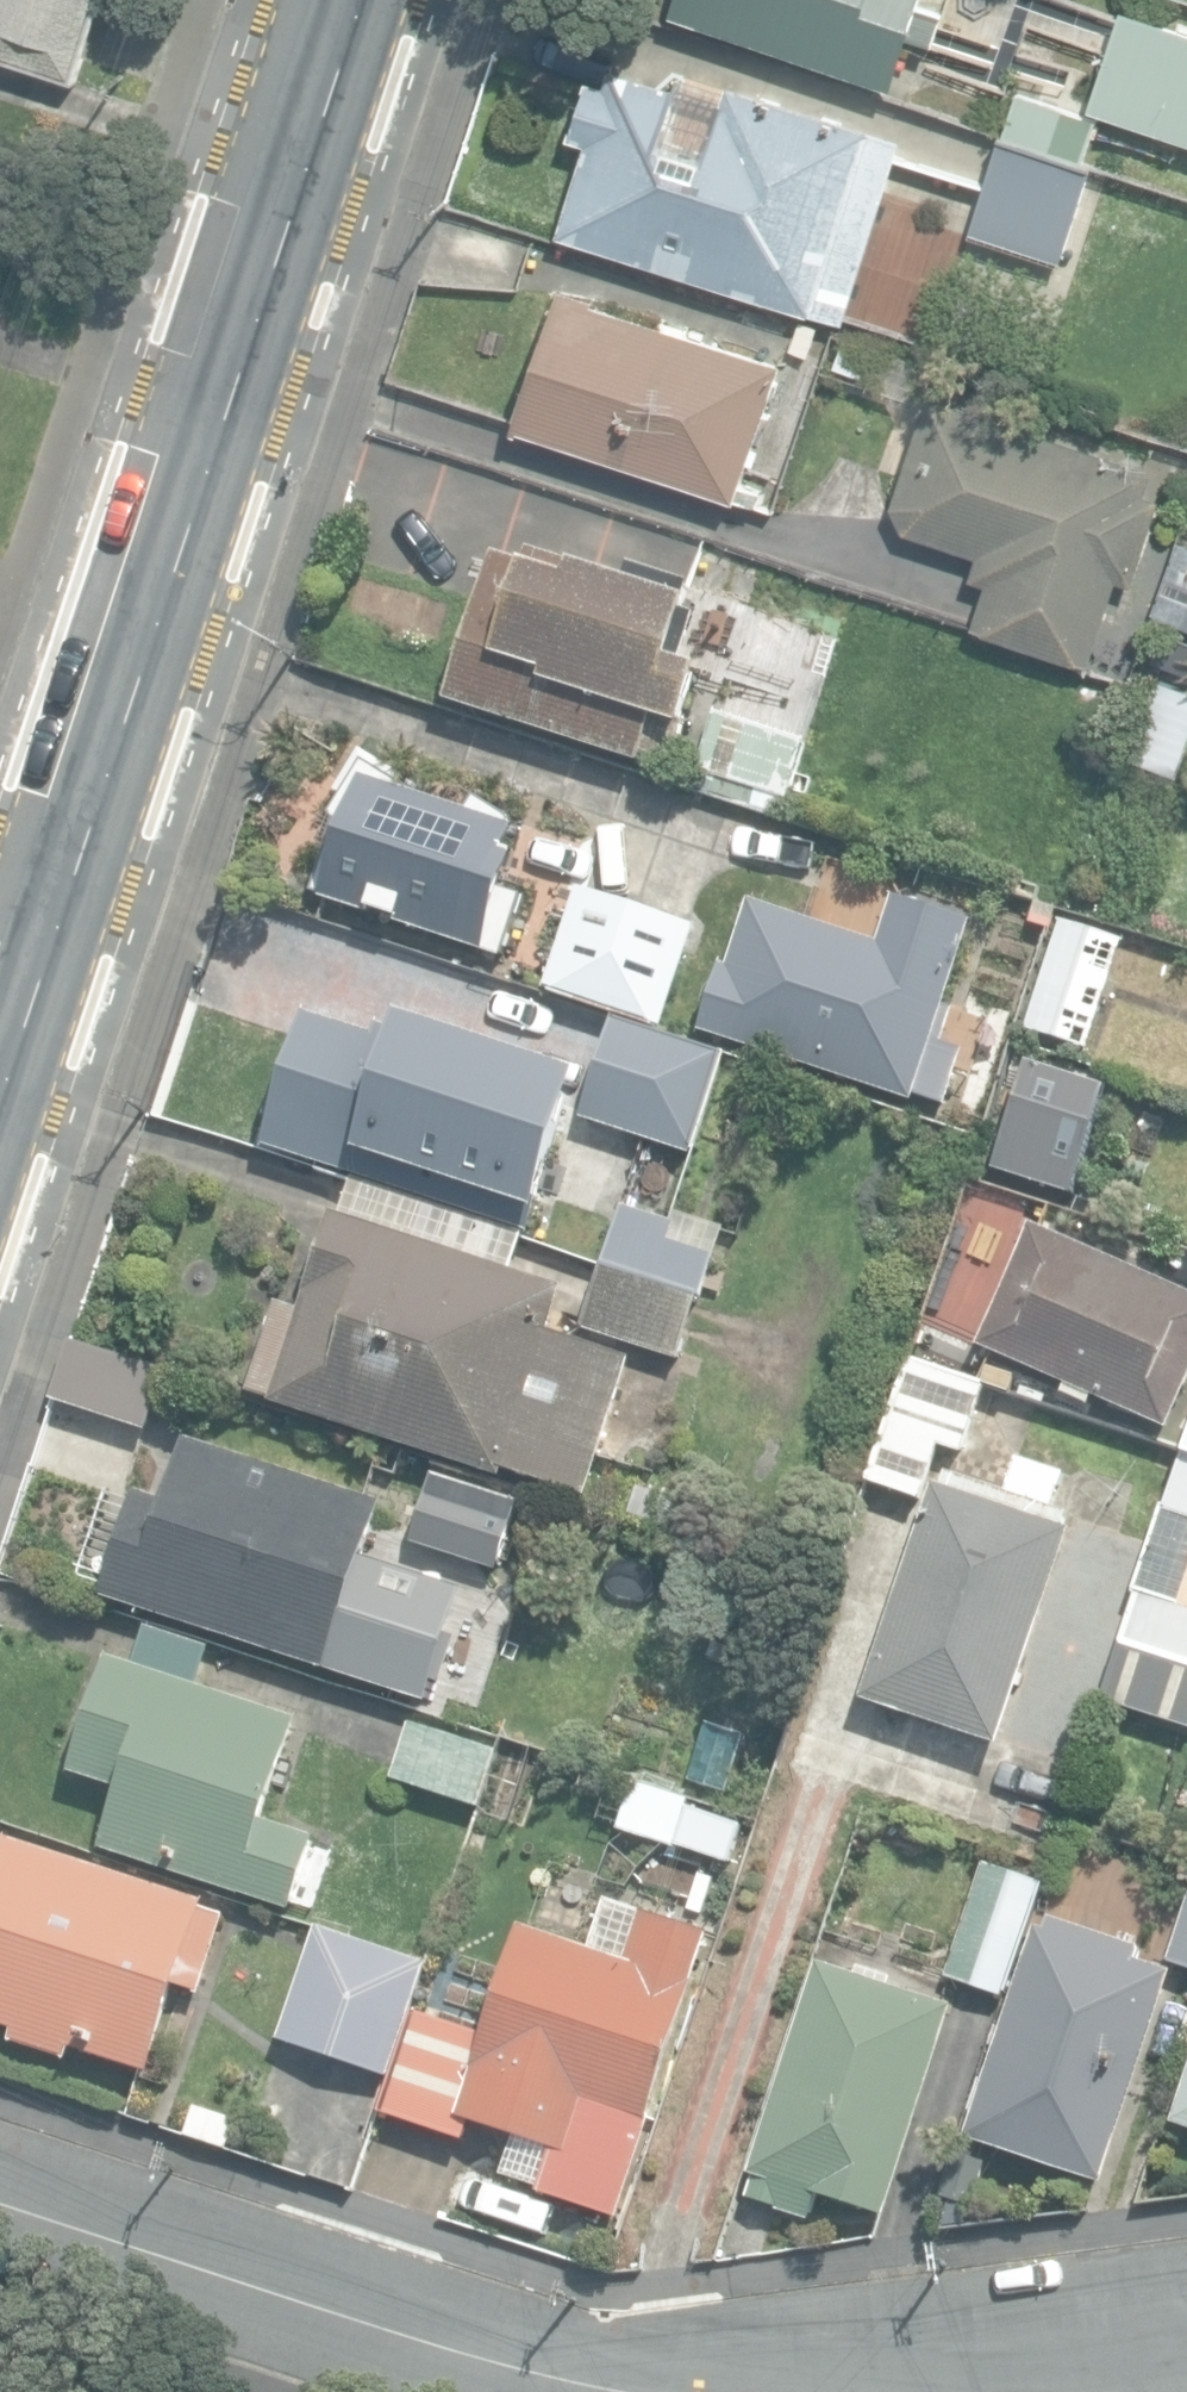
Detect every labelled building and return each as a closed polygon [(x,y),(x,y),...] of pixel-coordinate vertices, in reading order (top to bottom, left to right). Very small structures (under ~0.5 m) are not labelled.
[(74,83),(101,0),(0,0),(0,57),(74,83)] [(894,90),(912,38),(934,45),(944,14),(922,7),(925,0),(676,0),(671,13),(894,90)] [(1186,141),(1186,28),(1125,7),(1090,107),(1186,141)] [(559,234),(847,324),(904,141),(872,131),(874,127),(732,83),(730,90),(684,76),(681,86),(615,65),(609,85),(591,79),(573,137),(588,142),(559,234)] [(1007,133),(1083,159),(1097,119),(1020,93),(1007,133)] [(973,234),(1064,261),(1093,166),(1002,139),(973,234)] [(511,430),(733,503),(783,361),(559,286),(511,430)] [(836,333),(825,370),(865,382),(876,346),(836,333)] [(886,347),(875,387),(925,402),(937,362),(886,347)] [(1165,468),(945,396),(920,423),(895,507),(902,529),(978,554),(971,578),(986,582),(973,623),(1092,662),(1122,572),(1130,574),(1165,468)] [(447,701),(642,764),(646,754),(674,763),(696,692),(666,683),(692,601),(687,599),(692,583),(633,564),(628,579),(531,548),(527,561),(495,551),(447,701)] [(750,682),(829,704),(857,604),(778,582),(750,682)] [(1186,743),(1186,680),(1158,673),(1130,757),(1177,773),(1186,743)] [(697,770),(789,799),(809,738),(716,709),(697,770)] [(398,923),(504,957),(526,894),(506,888),(517,850),(509,847),(520,818),(478,792),(470,806),(421,792),(401,778),(403,772),(362,748),(337,790),(341,794),(330,814),(339,820),(332,841),(328,840),(313,894),(372,915),(375,909),(399,917),(398,923)] [(545,987),(664,1027),(698,927),(579,886),(545,987)] [(918,1094),(946,1104),(965,1049),(944,1042),(956,1006),(948,1003),(975,924),(894,898),(880,940),(752,898),(730,964),(723,962),(700,1031),(914,1103),(918,1094)] [(1026,1026),(1088,1048),(1126,939),(1064,917),(1026,1026)] [(267,1147),(531,1232),(584,1070),(403,1012),(398,1028),(374,1019),(370,1033),(310,1014),(293,1065),(278,1071),(265,1117),(271,1129),(267,1147)] [(584,1116),(691,1152),(724,1052),(616,1017),(584,1116)] [(992,1159),(1023,1170),(1056,1072),(1025,1062),(992,1159)] [(507,1467),(588,1494),(632,1357),(554,1332),(569,1287),(515,1269),(527,1234),(356,1179),(344,1214),(334,1211),(303,1307),(280,1300),(250,1393),(504,1475),(507,1467)] [(605,1263),(704,1295),(725,1230),(676,1214),(674,1221),(624,1205),(605,1263)] [(1166,1428),(1186,1381),(1186,1290),(1033,1221),(979,1342),(1070,1383),(1066,1392),(1091,1403),(1094,1396),(1166,1428)] [(584,1330),(678,1361),(699,1298),(604,1267),(584,1330)] [(50,1398),(148,1430),(167,1372),(69,1340),(50,1398)] [(984,1386),(912,1363),(874,1480),(921,1495),(939,1442),(963,1450),(984,1386)] [(103,1596),(433,1704),(470,1592),(365,1557),(383,1502),(189,1439),(168,1502),(137,1492),(103,1596)] [(1186,1455),(1168,1508),(1176,1510),(1172,1523),(1186,1528),(1186,1456),(1186,1455)] [(865,1699),(1001,1746),(1075,1530),(1065,1527),(1070,1512),(1055,1508),(1067,1474),(1018,1458),(1006,1493),(950,1473),(946,1485),(940,1484),(865,1699)] [(420,1525),(505,1552),(521,1502),(436,1475),(420,1525)] [(630,1512),(666,1525),(676,1496),(640,1484),(630,1512)] [(1145,1561),(1172,1571),(1181,1546),(1154,1536),(1145,1561)] [(1186,1662),(1186,1606),(1166,1599),(1174,1575),(1147,1566),(1139,1590),(1143,1592),(1127,1642),(1186,1662)] [(123,1790),(104,1849),(293,1910),(317,1837),(268,1821),(302,1719),(200,1686),(213,1647),(148,1626),(135,1664),(109,1656),(71,1773),(123,1790)] [(1186,1725),(1186,1666),(1126,1646),(1109,1700),(1186,1725)] [(392,1778),(478,1807),(496,1750),(412,1721),(392,1778)] [(596,1821),(732,1862),(745,1824),(705,1812),(708,1802),(611,1773),(596,1821)] [(151,2072),(180,1981),(204,1988),(227,1915),(207,1908),(209,1900),(84,1860),(87,1851),(26,1832),(23,1842),(7,1837),(0,1860),(0,2021),(20,2027),(15,2041),(69,2058),(73,2048),(151,2072)] [(949,1976),(1005,1996),(1044,1882),(988,1862),(949,1976)] [(541,2192),(620,2217),(711,1932),(607,1899),(592,1947),(522,1924),(460,2118),(522,2138),(510,2175),(543,2186),(541,2192)] [(1186,1967),(1186,1910),(1169,1961),(1186,1967)] [(968,2137),(1104,2185),(1177,1972),(1136,1958),(1138,1950),(1051,1920),(1048,1929),(1041,1926),(968,2137)] [(280,2038),(390,2076),(430,1962),(320,1924),(280,2038)] [(865,2210),(887,2217),(955,2005),(819,1961),(748,2199),(805,2218),(814,2196),(831,2199),(836,2205),(842,2209),(850,2211),(857,2212),(865,2210)] [(1186,2127),(1186,2086),(1174,2123),(1186,2127)] [(190,2132),(231,2145),(240,2119),(198,2106),(190,2132)]
